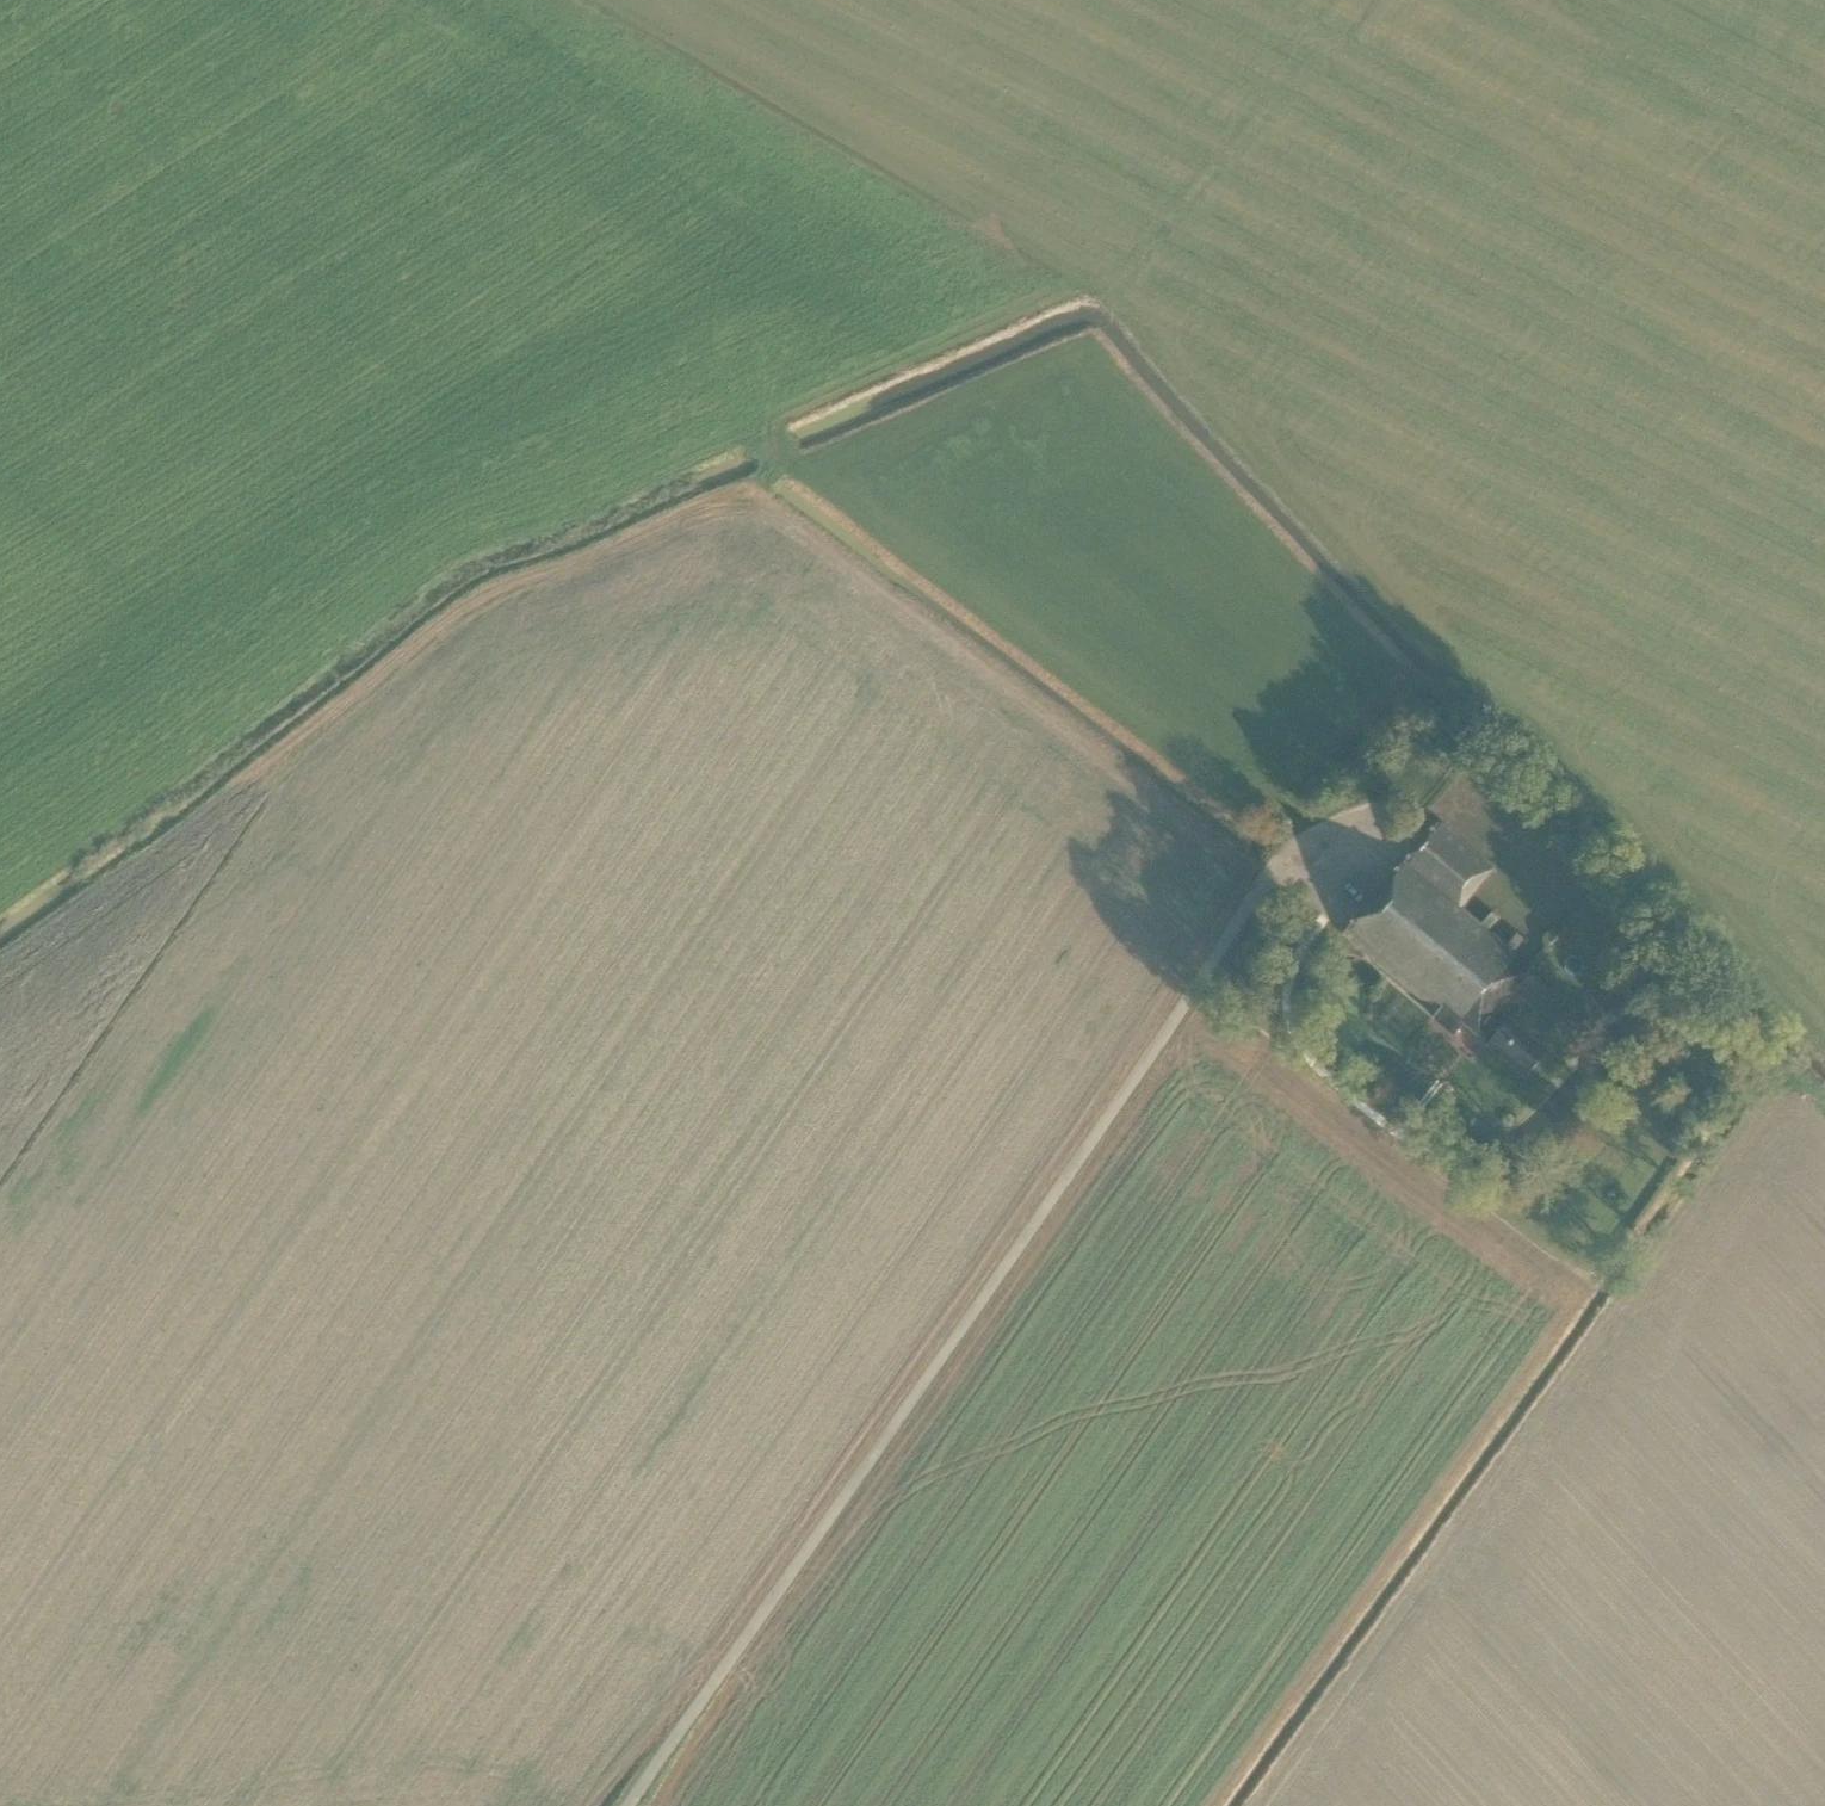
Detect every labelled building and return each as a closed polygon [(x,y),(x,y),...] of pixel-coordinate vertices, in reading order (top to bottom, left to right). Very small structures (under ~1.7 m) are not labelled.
[(1493,868),(1439,821),(1345,933),(1439,1012),(1459,1029),(1470,1016),(1495,1037),(1489,1045),(1526,1076),(1549,1050),(1511,1018),(1508,1022),(1496,1012),(1533,968),(1513,951),(1523,940),(1516,934),(1506,945),(1488,930),(1498,918),(1490,912),(1481,924),(1461,907),(1493,868)]
